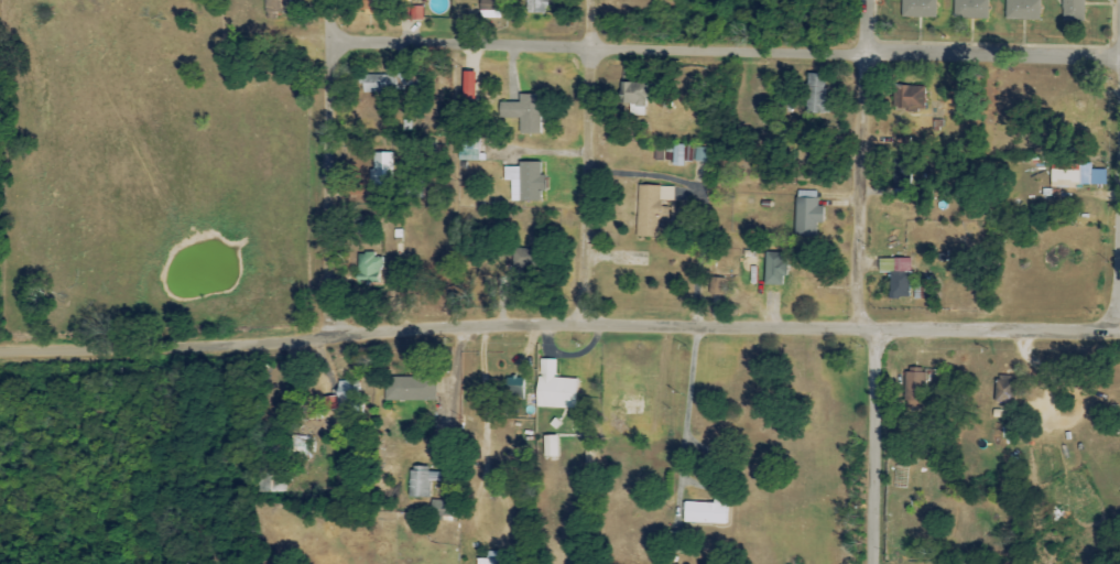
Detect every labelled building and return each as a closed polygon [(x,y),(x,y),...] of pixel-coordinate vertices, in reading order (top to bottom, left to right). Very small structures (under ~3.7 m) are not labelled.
[(388,0),(358,0),(358,13),(388,12),(388,0)] [(415,0),(396,0),(396,21),(422,20),(422,6),(415,6),(415,0)] [(547,0),(528,0),(528,14),(547,14),(547,0)] [(901,17),(935,18),(936,0),(901,0),(901,17)] [(953,18),(987,19),(988,0),(954,0),(953,18)] [(1040,0),(1010,0),(1010,19),(1040,20),(1040,0)] [(1062,21),(1084,21),(1084,0),(1062,0),(1062,21)] [(396,75),(362,75),(362,93),(396,93),(396,75)] [(807,113),(831,114),(831,98),(825,98),(825,77),(805,76),(804,100),(807,100),(807,113)] [(653,99),(653,84),(622,83),(622,106),(645,106),(645,99),(653,99)] [(893,110),(924,111),(924,87),(893,86),(893,110)] [(519,134),(539,135),(540,96),(518,95),(518,103),(501,103),(500,119),(519,119),(519,134)] [(457,161),(478,162),(478,140),(458,140),(457,161)] [(685,145),(674,145),(673,166),(684,166),(685,145)] [(695,161),(706,162),(707,148),(696,147),(695,161)] [(822,151),(797,152),(797,182),(817,182),(817,167),(823,166),(822,151)] [(393,154),(372,153),(371,186),(392,186),(393,154)] [(539,162),(517,163),(517,167),(503,168),(503,181),(510,181),(510,202),(543,201),(542,175),(539,175),(539,162)] [(1050,188),(1092,187),(1092,164),(1049,165),(1050,188)] [(674,203),(674,186),(636,186),(636,238),(659,238),(659,220),(668,220),(668,203),(674,203)] [(825,207),(817,207),(818,191),(796,191),(794,237),(816,237),(817,224),(824,224),(825,207)] [(534,250),(514,249),(513,267),(533,268),(534,250)] [(784,286),(785,254),(765,253),(764,285),(784,286)] [(356,254),(356,280),(364,280),(364,284),(380,284),(380,254),(356,254)] [(644,259),(623,258),(622,266),(644,267),(644,259)] [(888,259),(888,269),(889,269),(888,299),(909,299),(910,259),(888,259)] [(723,295),(724,279),(712,278),(711,295),(723,295)] [(555,360),(538,360),(537,408),(575,409),(575,379),(555,379),(555,360)] [(925,370),(906,370),(906,402),(925,402),(925,370)] [(1016,376),(996,377),(997,402),(1017,401),(1016,376)] [(435,402),(436,379),(390,378),(390,401),(435,402)] [(524,378),(504,378),(503,398),(523,399),(524,378)] [(302,400),(303,420),(321,418),(321,411),(339,410),(339,414),(345,414),(345,420),(358,419),(355,381),(335,382),(336,398),(302,400)] [(308,458),(310,437),(294,435),(291,456),(308,458)] [(556,457),(556,437),(543,437),(543,457),(556,457)] [(262,493),(288,492),(287,443),(270,443),(271,452),(261,452),(262,493)] [(409,469),(408,498),(430,499),(430,482),(440,482),(440,472),(428,472),(428,470),(409,469)] [(430,515),(452,516),(452,501),(430,501),(430,515)] [(724,525),(725,504),(683,503),(683,524),(724,525)] [(497,551),(487,552),(488,559),(476,560),(477,563),(498,563),(497,551)]
